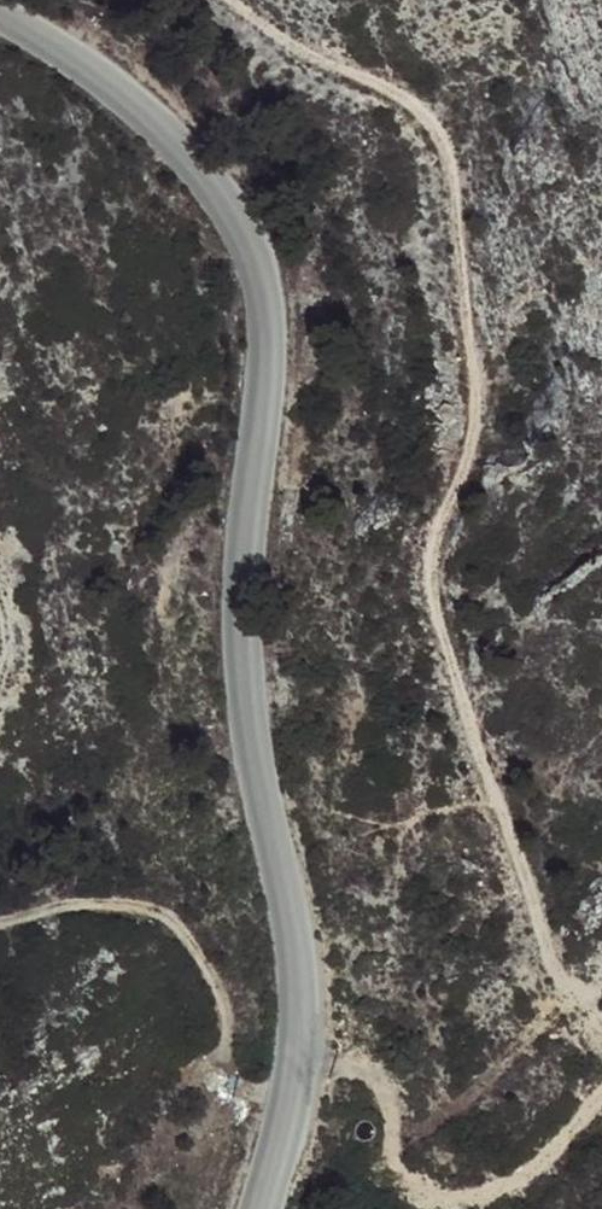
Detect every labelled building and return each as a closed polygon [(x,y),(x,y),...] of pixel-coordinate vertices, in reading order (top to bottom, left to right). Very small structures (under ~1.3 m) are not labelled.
[(356,1134),(359,1138),(361,1140),(365,1142),(370,1140),(374,1137),(375,1134),(374,1129),(371,1125),(366,1123),(361,1124),(356,1129),(356,1134)]
